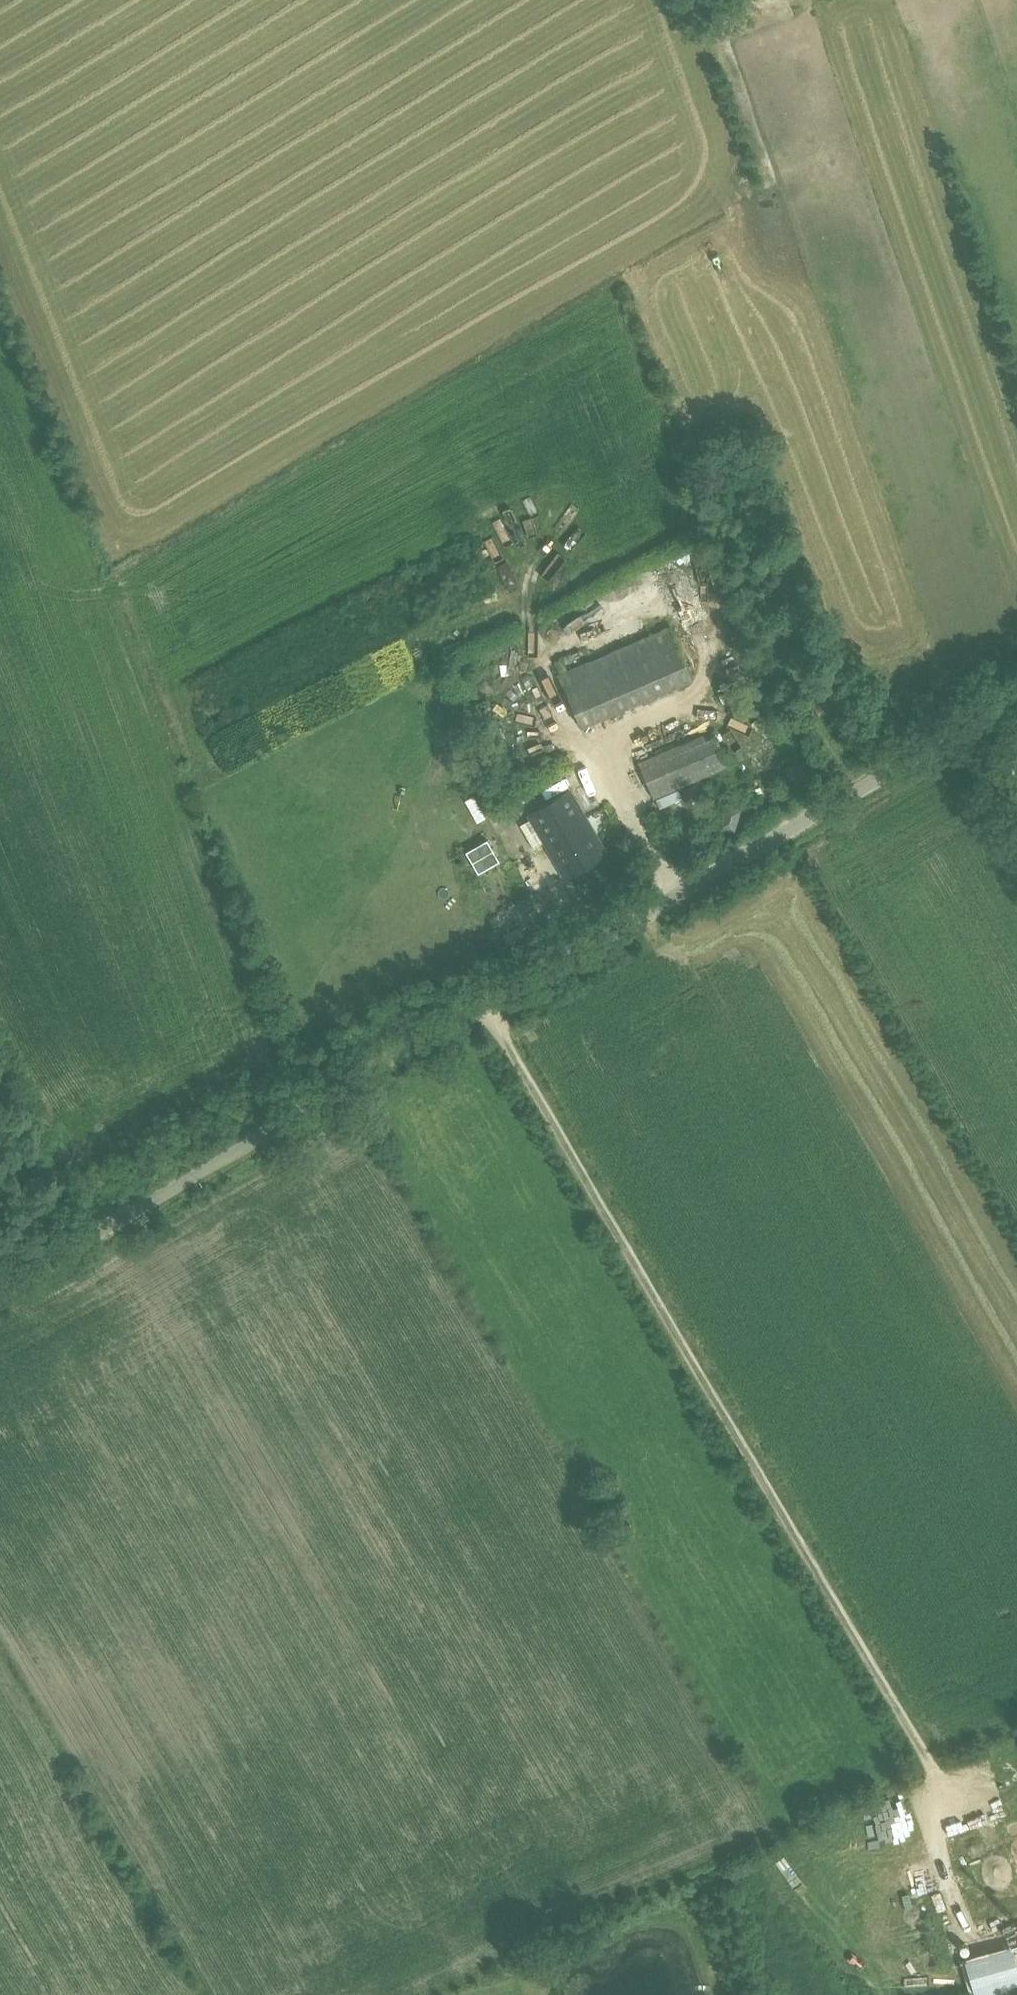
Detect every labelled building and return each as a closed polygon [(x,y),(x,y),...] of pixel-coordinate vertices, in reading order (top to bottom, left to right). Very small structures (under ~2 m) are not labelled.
[(562,672),(558,674),(581,728),(693,680),(669,626),(586,661),(562,672)] [(654,798),(729,766),(714,730),(639,762),(654,798)] [(750,764),(759,785),(780,776),(772,755),(750,764)] [(531,819),(520,825),(533,847),(544,841),(566,878),(607,854),(570,790),(528,814),(531,819)] [(720,827),(735,833),(741,809),(727,804),(720,827)] [(487,839),(466,851),(479,873),(500,861),(487,839)] [(975,1964),(982,1989),(983,1993),(1016,1984),(1016,1952),(975,1964)]
